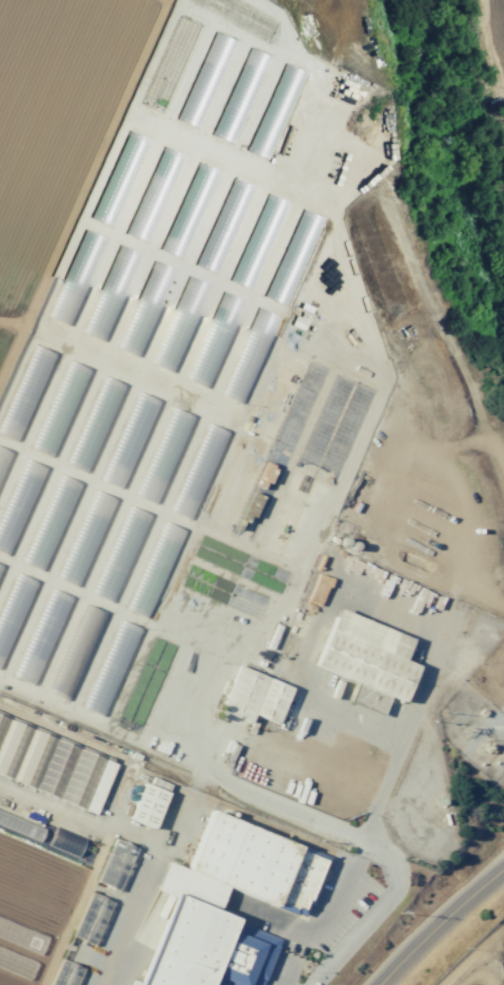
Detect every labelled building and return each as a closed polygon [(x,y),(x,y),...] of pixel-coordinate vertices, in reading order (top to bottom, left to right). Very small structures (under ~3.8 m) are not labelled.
[(234,40),(213,32),(179,120),(200,128),(234,40)] [(247,151),(268,160),(305,72),(283,63),(247,151)] [(220,120),(241,127),(252,93),(232,86),(220,120)] [(150,140),(130,132),(116,163),(125,167),(134,148),(145,153),(150,140)] [(184,155),(163,147),(139,204),(161,213),(184,155)] [(241,402),(247,384),(240,381),(238,389),(228,386),(225,397),(241,402)] [(98,623),(89,620),(94,608),(83,604),(68,643),(87,651),(98,623)] [(411,636),(335,610),(314,668),(404,699),(416,665),(403,661),(411,636)] [(103,716),(132,645),(119,640),(124,627),(116,623),(82,708),(103,716)] [(291,687),(236,666),(219,710),(249,722),(252,714),(276,724),(291,687)] [(356,703),(382,714),(389,697),(369,689),(367,695),(360,692),(356,703)] [(95,814),(115,764),(101,758),(101,760),(88,755),(84,765),(84,766),(75,762),(60,762),(57,771),(55,771),(55,764),(52,763),(35,768),(35,775),(42,775),(42,786),(46,791),(49,791),(49,783),(53,783),(59,790),(56,799),(95,814)] [(167,793),(132,780),(125,799),(134,803),(128,819),(153,828),(167,793)] [(191,868),(215,810),(327,857),(303,915),(191,868)] [(15,819),(13,823),(0,819),(0,829),(40,841),(44,828),(15,819)] [(47,846),(77,857),(85,837),(55,826),(47,846)] [(135,848),(114,838),(95,881),(117,890),(135,848)] [(72,936),(94,945),(111,901),(89,892),(72,936)]
